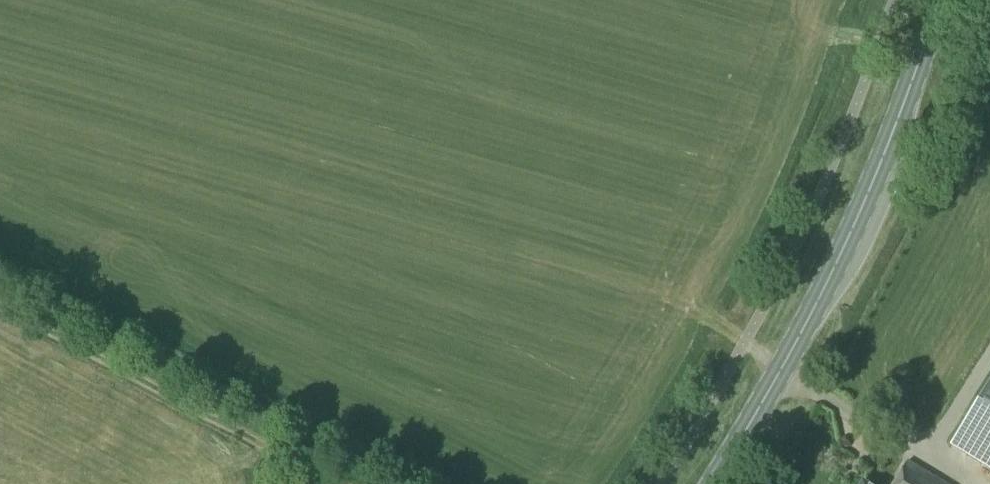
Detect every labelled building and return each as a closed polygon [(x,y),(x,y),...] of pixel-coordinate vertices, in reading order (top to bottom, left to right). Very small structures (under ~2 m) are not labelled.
[(948,447),(989,473),(989,379),(948,447)] [(905,463),(892,483),(868,469),(860,483),(939,483),(905,463)]
